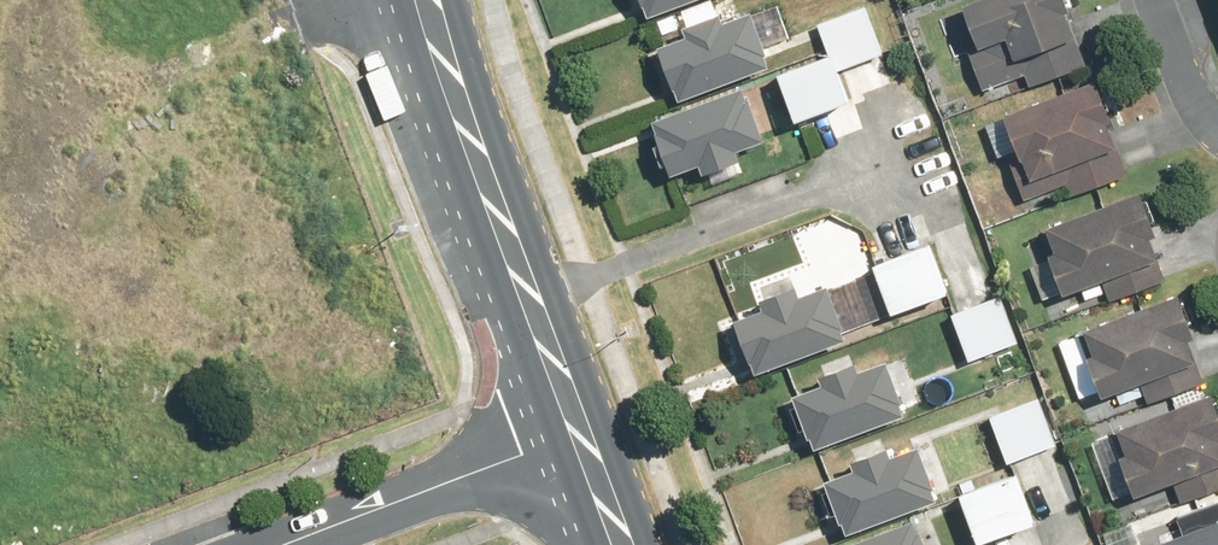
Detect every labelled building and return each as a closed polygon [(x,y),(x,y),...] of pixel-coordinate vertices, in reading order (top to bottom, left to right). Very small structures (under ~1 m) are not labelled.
[(657,16),(699,0),(651,0),(657,16)] [(1092,67),(1071,15),(1079,11),(1075,0),(979,0),(970,4),(987,46),(973,52),(989,92),(1028,76),(1034,91),(1092,67)] [(888,53),(870,7),(821,25),(834,58),(785,77),(802,121),(891,87),(880,56),(888,53)] [(667,47),(688,100),(778,66),(774,56),(777,55),(761,12),(732,22),(729,14),(692,28),(695,36),(667,47)] [(1104,79),(991,123),(1005,158),(1010,156),(1028,203),(1069,187),(1073,197),(1132,174),(1112,125),(1120,122),(1104,79)] [(664,137),(678,176),(711,164),(714,174),(749,162),(746,152),(771,143),(753,91),(667,121),(672,134),(664,137)] [(1070,293),(1085,287),(1090,300),(1108,293),(1111,300),(1171,278),(1164,258),(1172,255),(1148,191),(1054,226),(1063,252),(1055,255),(1070,293)] [(938,247),(884,267),(901,315),(956,295),(938,247)] [(774,312),(743,323),(761,374),(857,340),(839,289),(809,300),(805,288),(769,300),(774,312)] [(1147,406),(1208,383),(1193,344),(1202,341),(1185,295),(1063,340),(1084,395),(1104,388),(1108,399),(1121,395),(1125,405),(1144,398),(1147,406)] [(1002,296),(955,315),(973,361),(1021,343),(1002,296)] [(833,386),(804,395),(820,445),(914,416),(898,365),(868,375),(865,365),(829,376),(833,386)] [(1217,491),(1217,394),(1123,429),(1132,452),(1125,455),(1141,497),(1177,483),(1185,503),(1217,491)] [(1043,400),(992,421),(1010,465),(1061,444),(1043,400)] [(895,450),(860,464),(863,472),(833,484),(851,534),(939,501),(936,491),(942,489),(927,449),(899,459),(895,450)] [(1019,472),(968,492),(987,541),(1038,521),(1019,472)] [(923,521),(858,544),(932,544),(923,521)] [(1168,544),(1169,544),(1217,544),(1217,527),(1168,544)]
